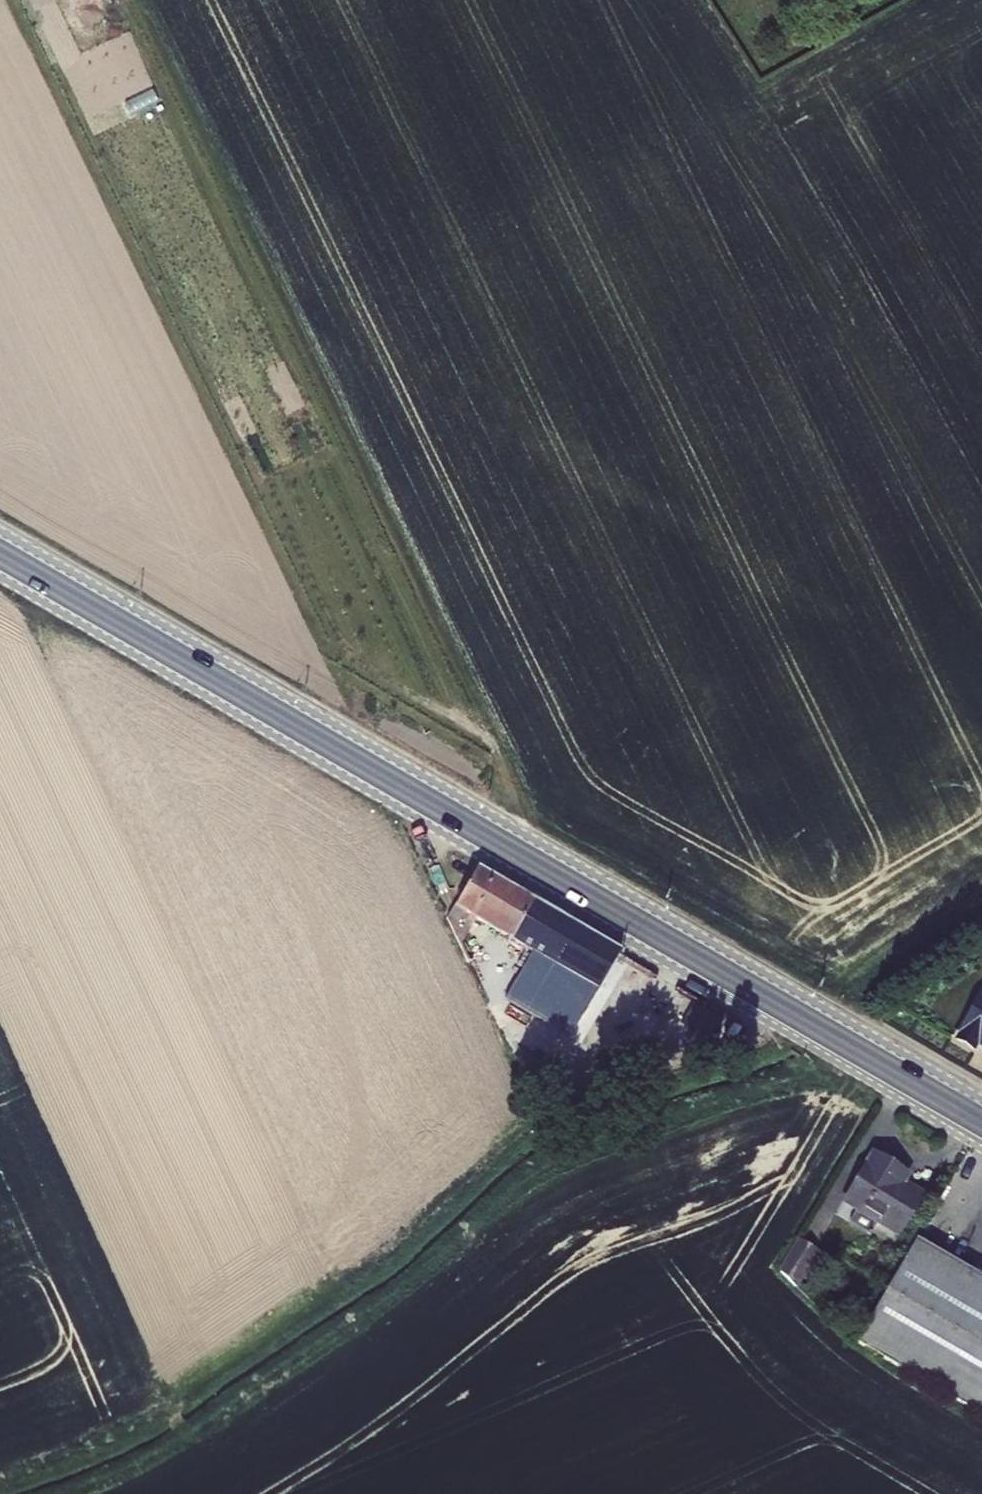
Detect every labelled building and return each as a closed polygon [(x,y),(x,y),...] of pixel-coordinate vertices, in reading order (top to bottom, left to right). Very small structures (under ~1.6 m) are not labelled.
[(484,926),(507,886),(477,868),(445,920),(458,946),(474,920),(484,926)] [(507,886),(484,926),(509,940),(532,901),(507,886)] [(532,901),(509,940),(545,961),(568,922),(532,901)] [(568,922),(545,961),(597,991),(620,952),(568,922)] [(954,1039),(974,1051),(977,1047),(981,1050),(981,992),(954,1039)] [(896,1237),(921,1196),(901,1183),(906,1175),(892,1167),(873,1155),(842,1205),(855,1213),(848,1224),(869,1236),(875,1226),(896,1237)] [(797,1240),(778,1272),(797,1289),(819,1253),(797,1240)] [(916,1240),(856,1344),(981,1416),(981,1277),(916,1240)]
